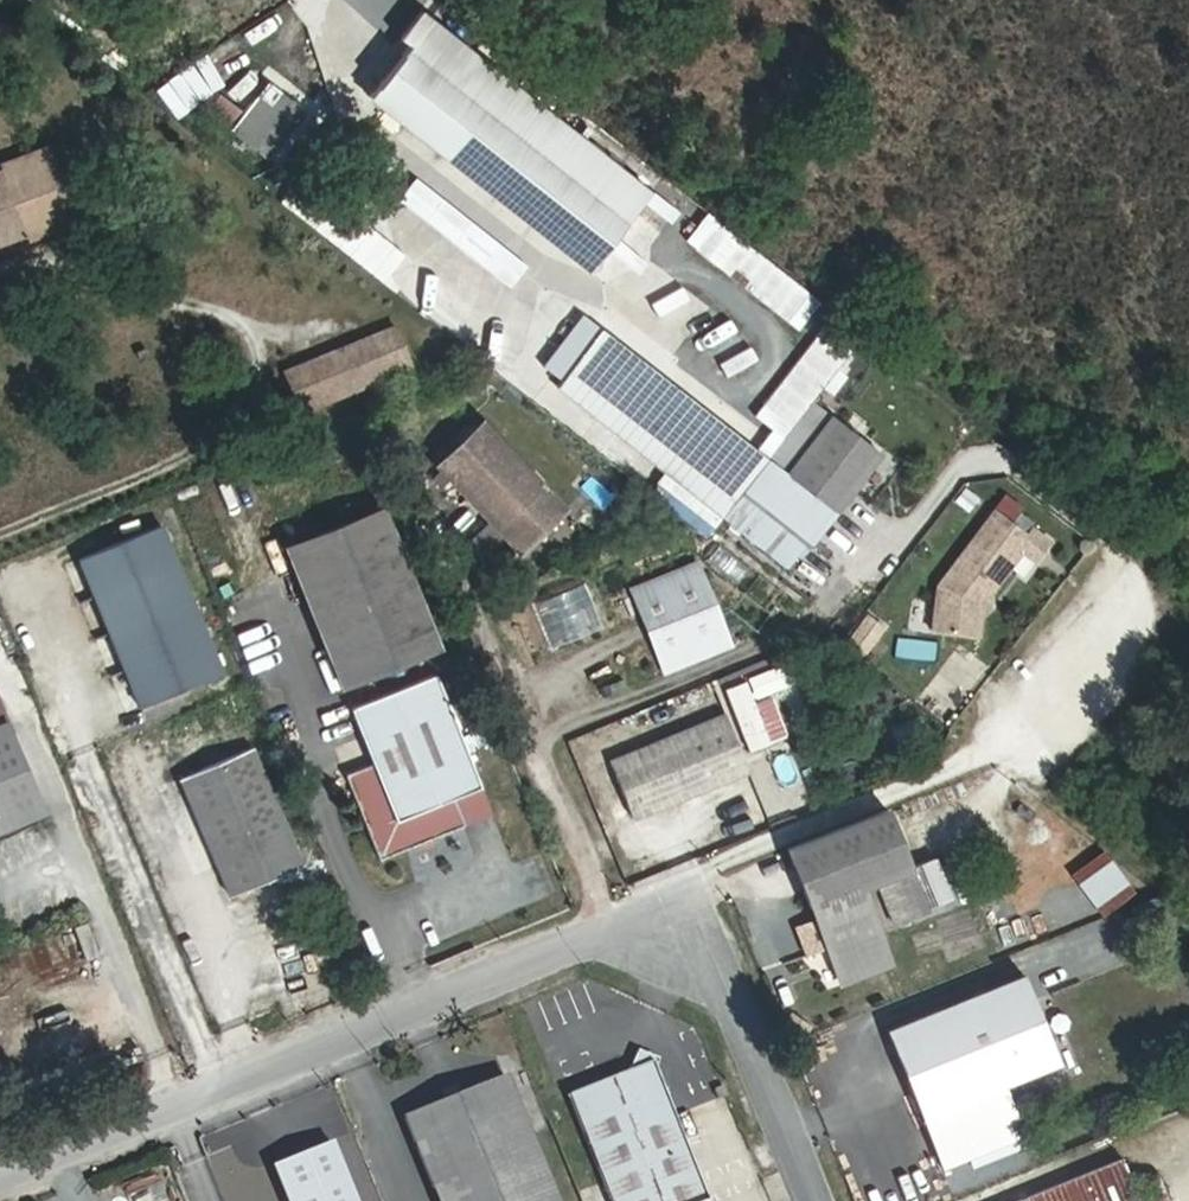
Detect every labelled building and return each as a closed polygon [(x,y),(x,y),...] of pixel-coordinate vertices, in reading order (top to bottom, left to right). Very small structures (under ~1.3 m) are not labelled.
[(588,270),(648,193),(429,19),(368,96),(588,270)] [(268,157),(300,117),(262,88),(243,112),(214,90),(202,106),(268,157)] [(73,215),(51,153),(50,152),(0,171),(0,242),(73,215)] [(378,207),(353,237),(363,246),(388,215),(378,207)] [(696,214),(683,242),(698,249),(711,220),(696,214)] [(747,246),(724,275),(795,331),(818,302),(747,246)] [(445,309),(474,274),(464,266),(435,301),(445,309)] [(426,313),(435,301),(416,286),(406,297),(426,313)] [(722,517),(767,459),(598,326),(594,331),(580,320),(543,367),(558,378),(553,384),(722,517)] [(299,412),(412,366),(397,329),(284,375),(299,412)] [(139,358),(148,354),(145,348),(136,352),(139,358)] [(811,401),(767,459),(722,517),(784,565),(795,551),(802,557),(881,454),(811,401)] [(562,508),(480,422),(437,463),(519,549),(562,508)] [(874,534),(883,524),(858,502),(849,512),(874,534)] [(438,647),(380,506),(284,545),(341,685),(426,651),(438,647)] [(996,508),(937,583),(933,630),(978,636),(981,601),(1022,548),(1037,560),(1051,541),(1031,526),(1026,532),(996,508)] [(159,521),(69,556),(128,707),(217,672),(159,521)] [(636,600),(701,575),(695,561),(631,587),(636,600)] [(725,635),(701,575),(636,600),(660,660),(725,635)] [(665,674),(730,648),(725,635),(660,660),(665,674)] [(781,736),(768,690),(786,685),(781,668),(722,685),(741,748),(781,736)] [(480,786),(435,674),(350,708),(372,763),(345,773),(379,858),(464,824),(453,797),(480,786)] [(748,771),(725,712),(609,760),(633,818),(748,771)] [(5,719),(0,721),(0,830),(43,812),(5,719)] [(232,900),(304,869),(253,751),(181,782),(232,900)] [(912,869),(888,808),(788,847),(811,907),(813,906),(818,904),(849,981),(892,964),(864,889),(877,884),(891,920),(948,897),(933,861),(912,869)] [(1105,858),(1071,884),(1090,909),(1124,884),(1105,858)] [(849,981),(818,904),(813,906),(811,907),(841,984),(849,981)] [(1059,1063),(1023,973),(885,1029),(921,1119),(1059,1063)] [(656,1068),(659,1059),(638,1050),(629,1070),(568,1094),(610,1200),(705,1200),(708,1200),(656,1068)] [(505,1074),(404,1115),(440,1200),(557,1200),(505,1074)] [(728,1094),(723,1085),(715,1089),(719,1098),(728,1094)] [(331,1141),(272,1165),(287,1200),(356,1200),(331,1141)] [(1122,1158),(1015,1200),(1140,1200),(1122,1158)] [(1141,1200),(1162,1200),(1158,1192),(1141,1200)]
